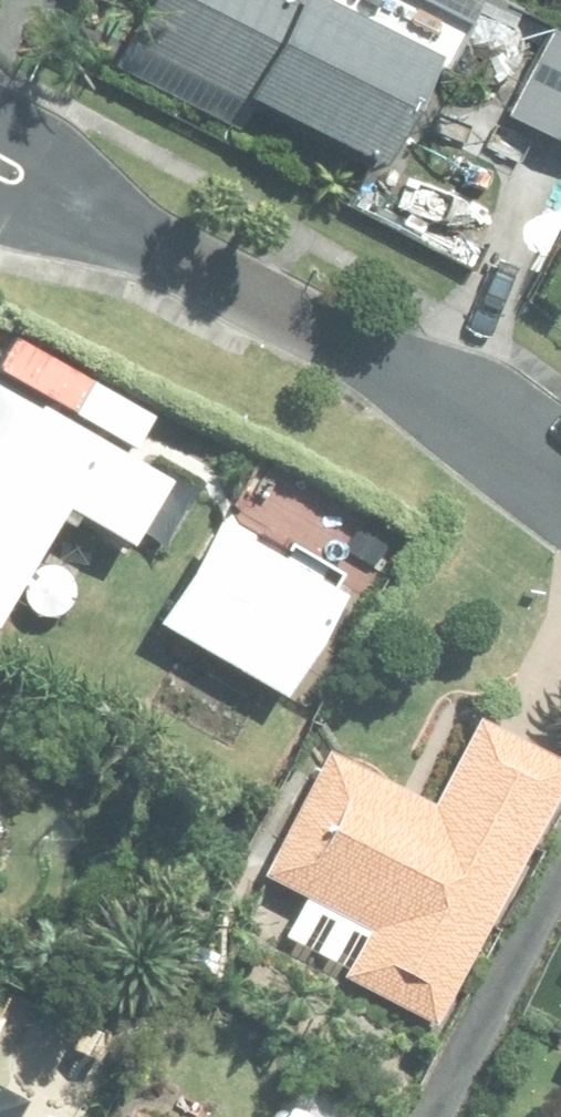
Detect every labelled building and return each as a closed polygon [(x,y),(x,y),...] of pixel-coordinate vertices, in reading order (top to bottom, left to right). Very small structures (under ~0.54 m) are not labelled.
[(301,0),(148,0),(108,77),(231,140),(241,121),(375,191),(430,83),(294,14),(301,0)] [(478,0),(475,0),(466,20),(515,44),(526,23),(478,0)] [(52,426),(48,434),(0,405),(0,640),(4,643),(67,534),(79,541),(86,530),(142,563),(178,500),(52,426)] [(346,612),(212,536),(156,636),(290,712),(346,612)] [(346,982),(438,1033),(560,806),(560,768),(488,729),(441,818),(333,759),(267,881),(307,903),(287,940),(349,975),(346,982)] [(202,953),(191,977),(210,986),(221,961),(202,953)]
